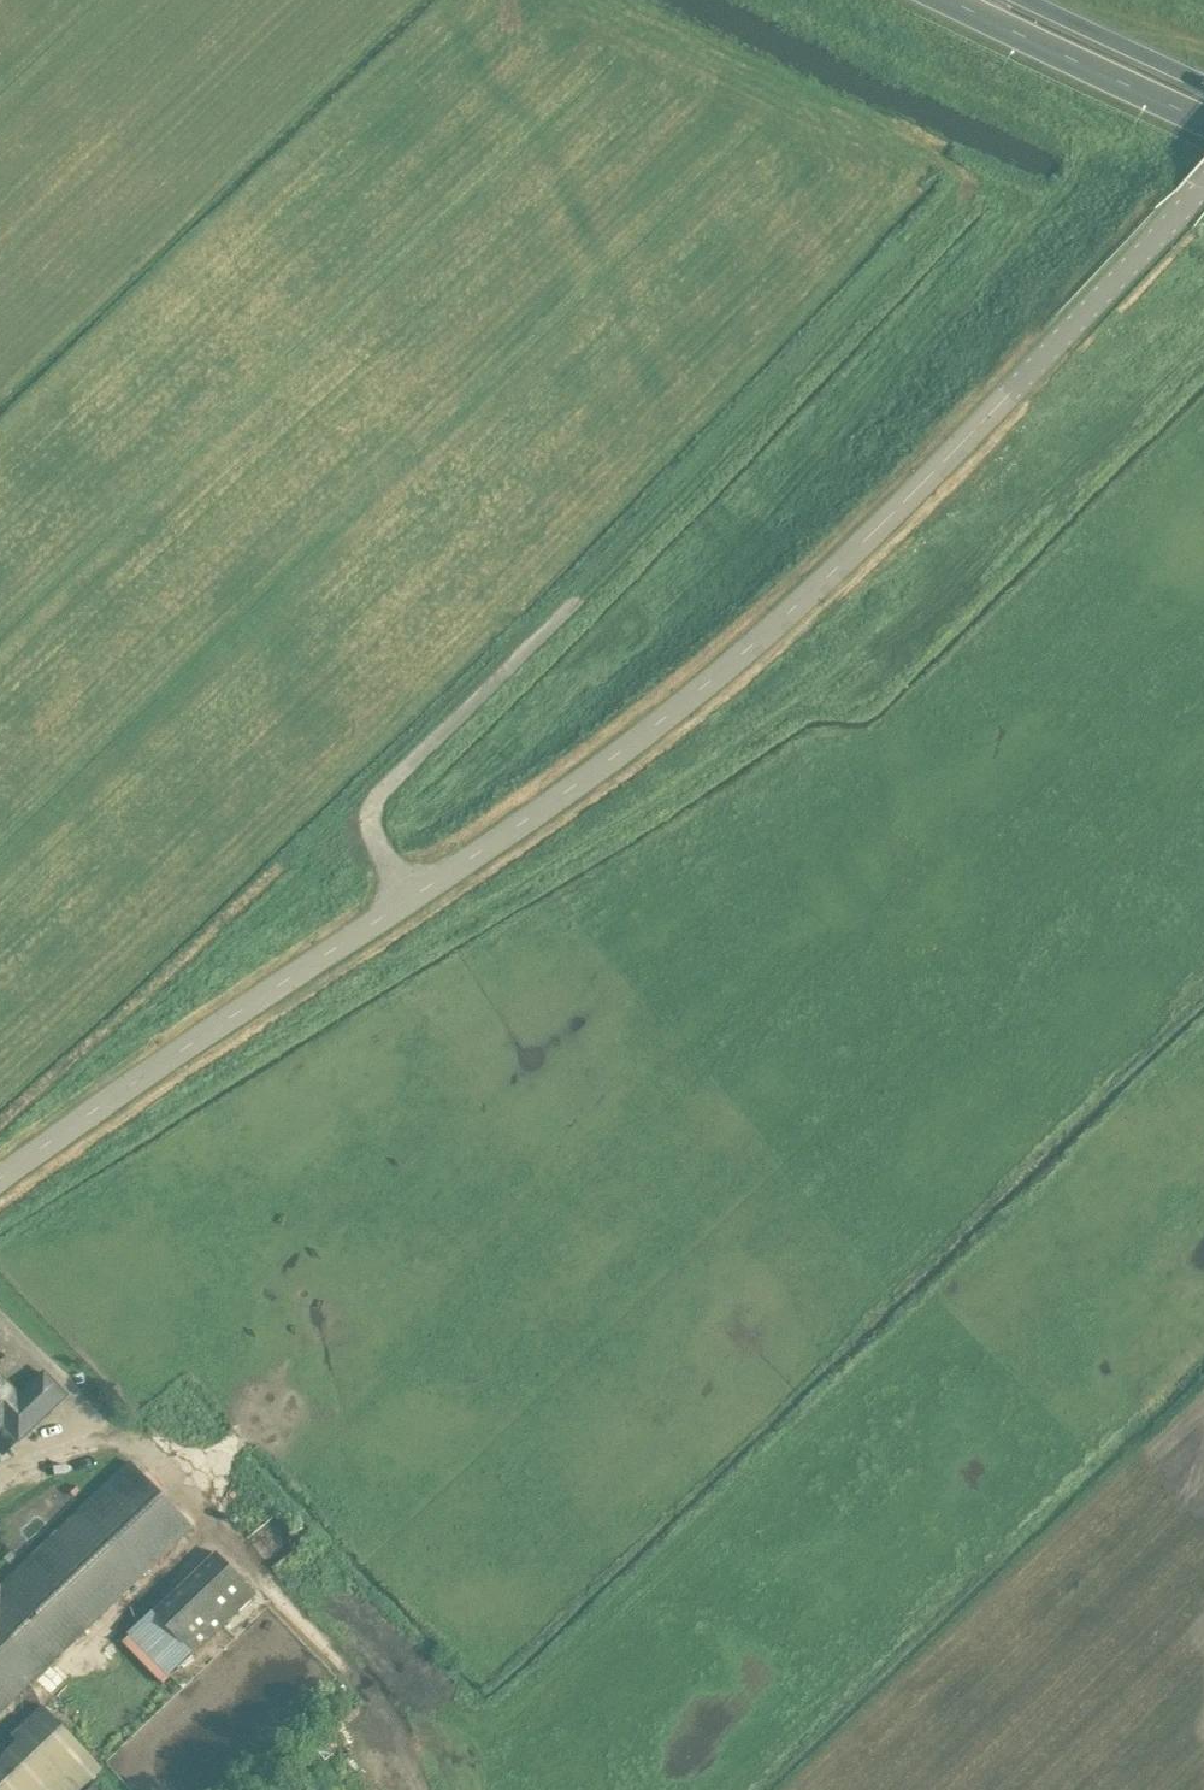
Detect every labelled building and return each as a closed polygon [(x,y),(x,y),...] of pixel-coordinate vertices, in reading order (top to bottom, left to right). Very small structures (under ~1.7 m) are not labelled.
[(2,1423),(18,1439),(65,1394),(43,1371),(18,1395),(0,1376),(0,1425),(2,1423)] [(192,1527),(130,1461),(1,1584),(0,1583),(0,1711),(192,1527)] [(215,1552),(154,1610),(194,1652),(255,1594),(215,1552)] [(102,1768),(49,1712),(0,1758),(0,1789),(79,1789),(102,1768)]
